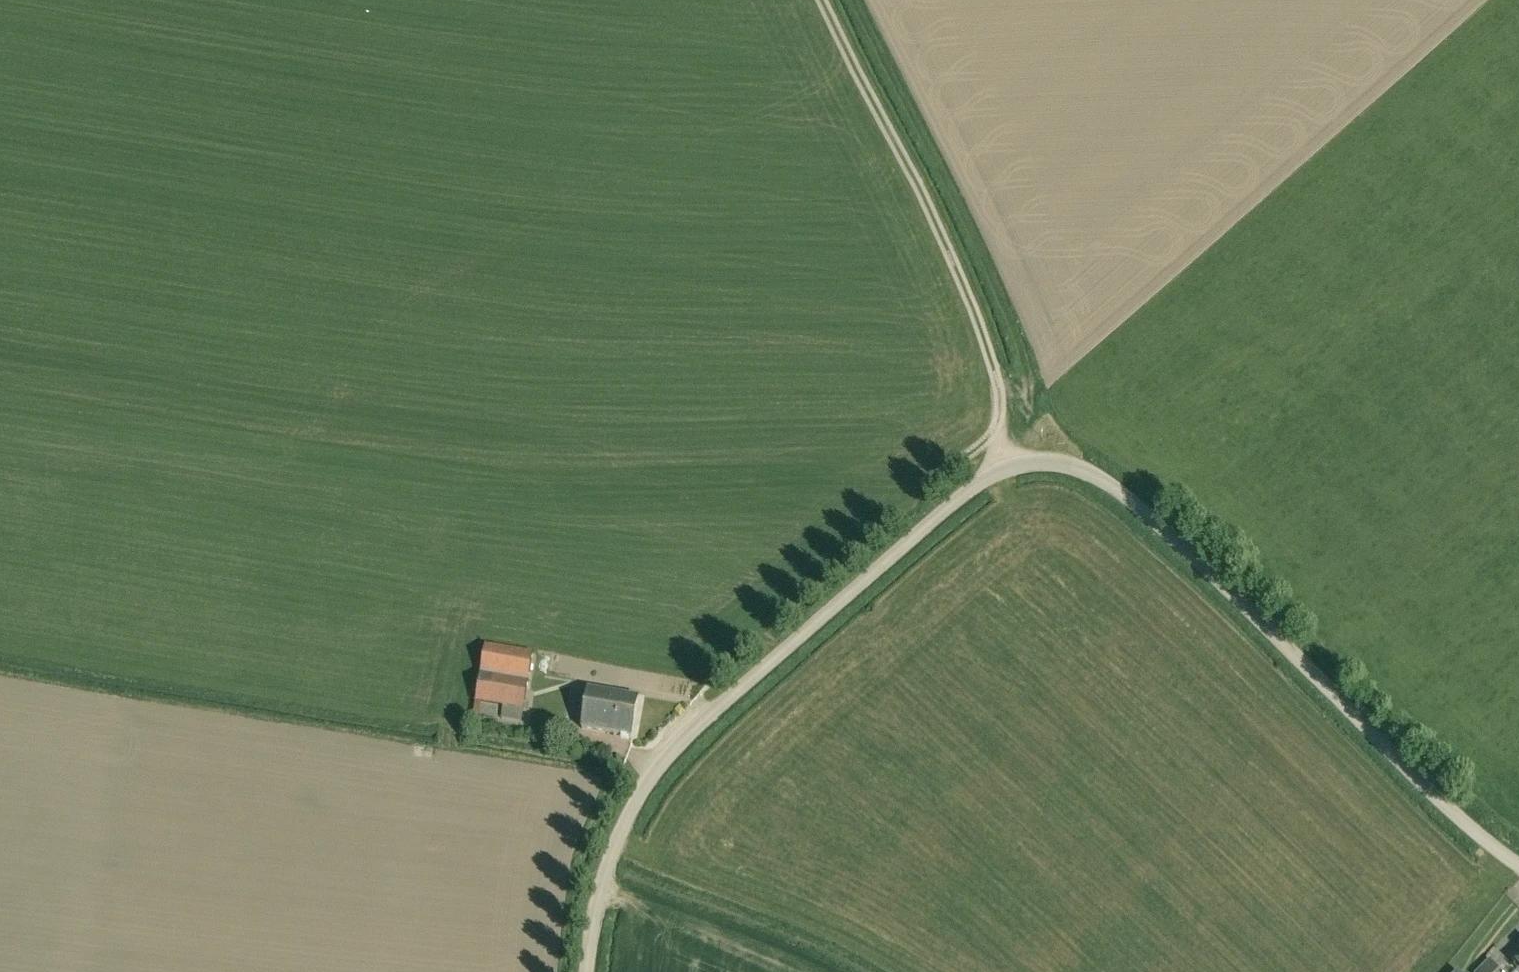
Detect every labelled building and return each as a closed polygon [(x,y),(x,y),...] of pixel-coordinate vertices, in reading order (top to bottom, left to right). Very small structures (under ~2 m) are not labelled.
[(522,711),(525,711),(535,653),(487,646),(476,703),(502,708),(501,717),(521,720),(522,711)] [(632,738),(639,698),(588,689),(582,729),(632,738)] [(1509,959),(1518,969),(1518,949),(1509,959)]
